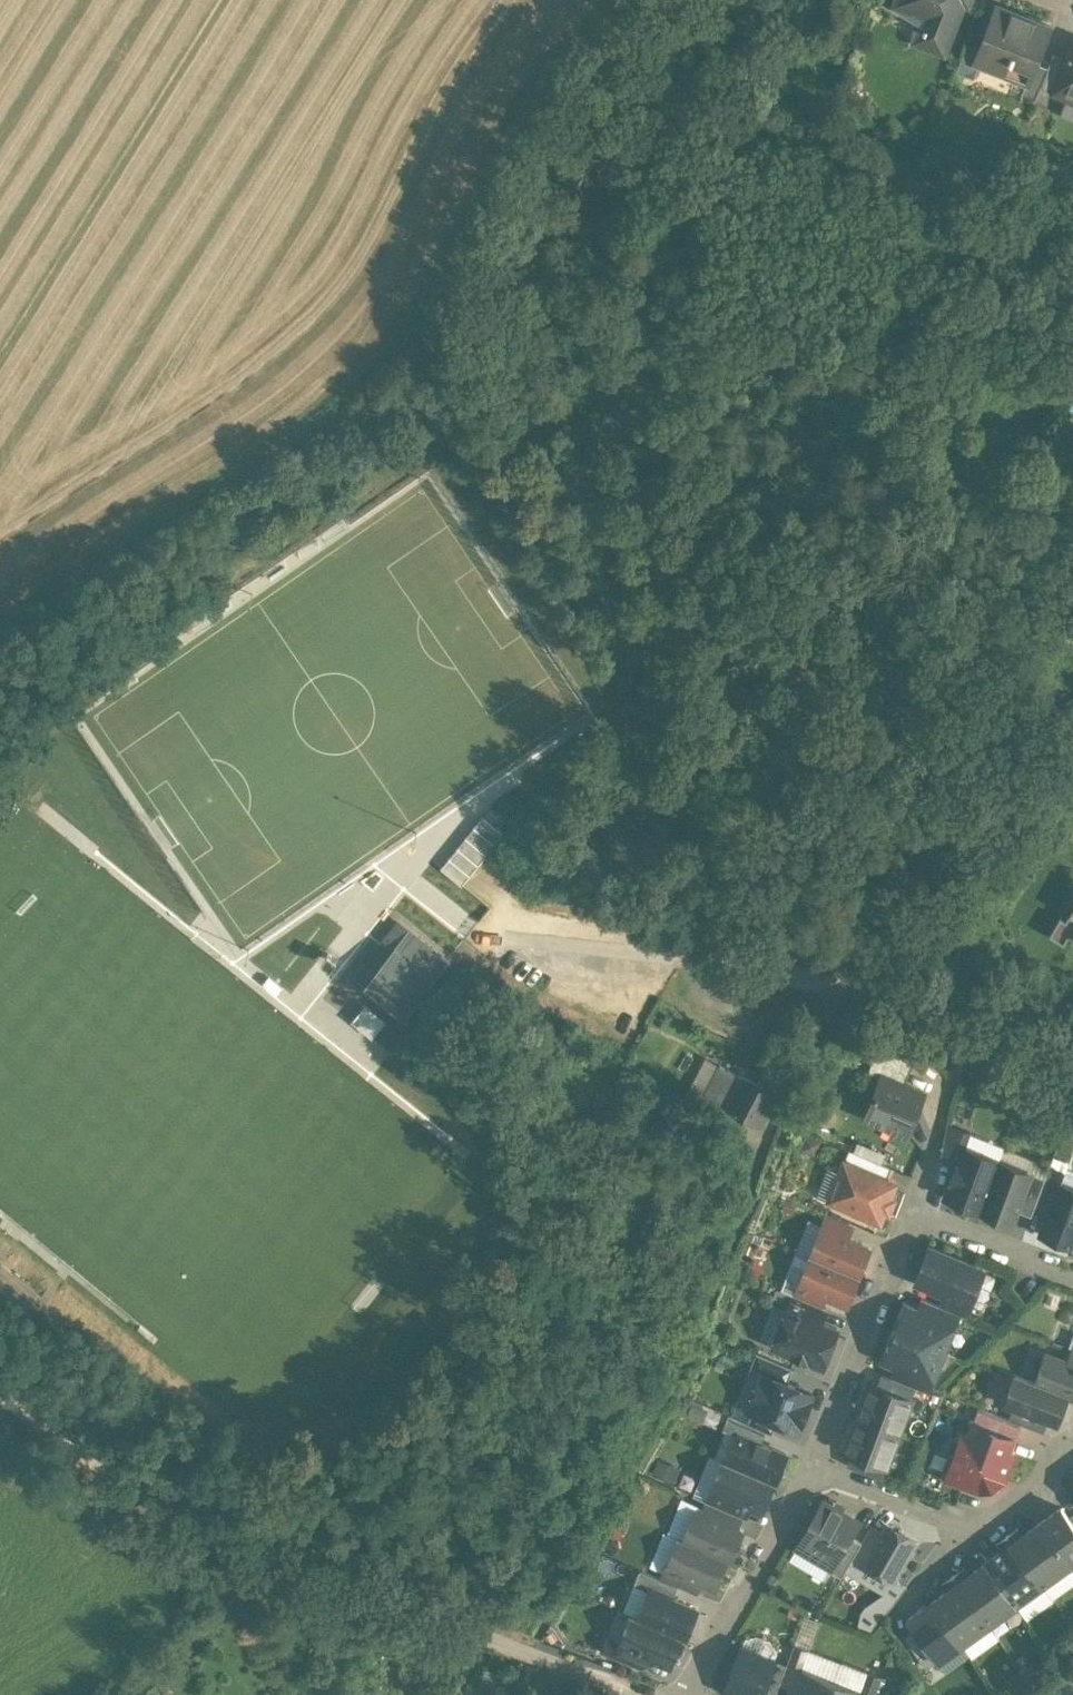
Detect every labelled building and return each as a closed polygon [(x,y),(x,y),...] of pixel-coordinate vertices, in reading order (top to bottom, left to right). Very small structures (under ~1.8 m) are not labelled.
[(893,7),(926,20),(917,45),(943,55),(963,5),(967,7),(969,0),(895,0),(893,7)] [(1049,29),(995,8),(987,29),(989,30),(981,51),(975,66),(978,67),(1026,86),(1027,86),(1034,67),(1049,29)] [(1065,62),(1064,64),(1072,68),(1072,42),(1065,62)] [(966,45),(955,74),(972,81),(978,67),(975,66),(981,51),(966,45)] [(1052,57),(1047,72),(1039,92),(1063,102),(1068,90),(1072,77),(1072,68),(1064,64),(1065,62),(1052,57)] [(1047,72),(1034,67),(1027,86),(1026,86),(1020,100),(1034,105),(1039,92),(1047,72)] [(1066,922),(1060,918),(1049,936),(1064,945),(1069,935),(1072,937),(1072,909),(1066,922)] [(409,931),(402,940),(392,932),(363,968),(374,976),(367,985),(403,1014),(446,960),(409,931)] [(367,1001),(355,1020),(379,1035),(391,1016),(367,1001)] [(408,1017),(401,1025),(408,1030),(414,1022),(408,1017)] [(908,1056),(875,1054),(868,1074),(880,1079),(881,1078),(904,1087),(915,1059),(908,1056)] [(742,1077),(719,1066),(703,1097),(726,1109),(742,1077)] [(775,1093),(742,1077),(726,1109),(759,1125),(775,1093)] [(904,1087),(881,1078),(880,1079),(864,1121),(907,1137),(924,1095),(904,1087)] [(969,1134),(946,1126),(940,1160),(953,1165),(959,1149),(963,1150),(969,1134)] [(1003,1147),(998,1162),(1030,1174),(1044,1179),(1049,1167),(1050,1164),(1003,1147)] [(963,1150),(959,1149),(953,1165),(957,1166),(945,1197),(980,1210),(998,1162),(963,1150)] [(890,1171),(853,1156),(848,1168),(885,1183),(888,1176),(890,1171)] [(1030,1174),(998,1162),(980,1210),(979,1212),(1012,1224),(1016,1211),(1030,1174)] [(848,1168),(844,1167),(829,1203),(879,1223),(884,1211),(882,1210),(886,1200),(888,1201),(893,1186),(885,1183),(848,1168)] [(1064,1172),(1049,1167),(1044,1179),(1035,1204),(1048,1209),(1058,1184),(1060,1185),(1064,1172)] [(1044,1179),(1030,1174),(1016,1211),(1031,1217),(1035,1204),(1044,1179)] [(1058,1184),(1048,1209),(1039,1234),(1072,1246),(1072,1245),(1072,1190),(1060,1185),(1058,1184)] [(853,1227),(827,1217),(821,1232),(847,1242),(847,1241),(853,1227)] [(847,1242),(821,1232),(810,1258),(858,1277),(868,1250),(847,1241),(847,1242)] [(983,1270),(929,1249),(916,1282),(945,1293),(970,1303),(983,1270)] [(858,1277),(810,1258),(800,1284),(826,1294),(826,1295),(847,1304),(858,1277)] [(826,1294),(800,1284),(795,1297),(821,1308),(826,1295),(826,1294)] [(970,1303),(945,1293),(940,1305),(958,1313),(965,1315),(970,1303)] [(795,1297),(792,1296),(787,1310),(820,1323),(825,1309),(821,1308),(795,1297)] [(940,1305),(921,1298),(916,1311),(953,1325),(958,1313),(940,1305)] [(916,1311),(906,1307),(896,1333),(943,1351),(953,1325),(916,1311)] [(820,1323),(787,1310),(780,1328),(783,1329),(776,1348),(822,1366),(837,1329),(820,1323)] [(943,1351),(896,1333),(885,1359),(896,1363),(933,1377),(943,1351)] [(1046,1354),(1035,1382),(1067,1394),(1072,1396),(1072,1364),(1067,1362),(1046,1354)] [(792,1370),(758,1356),(751,1371),(764,1376),(787,1385),(792,1370)] [(933,1377),(896,1363),(890,1376),(913,1385),(928,1390),(933,1377)] [(890,1376),(883,1374),(878,1386),(909,1397),(913,1385),(890,1376)] [(1035,1382),(1016,1375),(1005,1404),(1046,1419),(1056,1423),(1067,1394),(1035,1382)] [(787,1385),(764,1376),(751,1409),(777,1419),(798,1427),(811,1394),(787,1385)] [(878,1386),(870,1383),(857,1416),(899,1432),(911,1398),(909,1397),(878,1386)] [(1046,1419),(1014,1408),(1010,1420),(1018,1423),(1041,1432),(1046,1419)] [(777,1419),(751,1409),(746,1424),(765,1431),(771,1434),(777,1419)] [(1010,1420),(980,1409),(974,1425),(1012,1439),(1018,1423),(1010,1420)] [(899,1432),(857,1416),(845,1450),(853,1453),(884,1464),(887,1465),(899,1432)] [(746,1424),(728,1417),(722,1430),(737,1436),(738,1435),(760,1444),(765,1431),(746,1424)] [(974,1425),(970,1438),(963,1435),(956,1453),(949,1456),(943,1473),(946,1478),(980,1491),(1002,1480),(1012,1453),(1007,1451),(1012,1439),(974,1425)] [(760,1444),(738,1435),(737,1436),(726,1464),(772,1482),(774,1483),(786,1454),(760,1444)] [(884,1464),(853,1453),(849,1465),(880,1477),(884,1464)] [(726,1464),(725,1463),(720,1475),(718,1474),(711,1492),(749,1506),(758,1510),(764,1496),(766,1497),(772,1482),(726,1464)] [(711,1492),(709,1491),(704,1503),(742,1518),(744,1519),(749,1506),(711,1492)] [(858,1521),(823,1501),(799,1542),(832,1561),(834,1562),(849,1535),(858,1521)] [(742,1518),(704,1503),(699,1515),(737,1530),(739,1523),(742,1518)] [(1061,1507),(1038,1524),(1069,1565),(1072,1562),(1072,1524),(1068,1517),(1061,1507)] [(699,1515),(695,1514),(683,1541),(683,1542),(725,1559),(725,1560),(729,1562),(741,1532),(737,1530),(699,1515)] [(915,1541),(886,1524),(882,1532),(863,1564),(892,1581),(915,1541)] [(1069,1565),(1038,1524),(1022,1535),(1031,1548),(1020,1555),(1042,1585),(1069,1565)] [(861,1542),(852,1558),(863,1564),(882,1532),(870,1526),(861,1542)] [(1022,1535),(1017,1528),(1006,1536),(1020,1555),(1031,1548),(1022,1535)] [(849,1535),(834,1562),(832,1561),(828,1569),(841,1577),(852,1558),(861,1542),(849,1535)] [(1020,1555),(1006,1536),(996,1544),(1001,1551),(1010,1563),(1020,1555)] [(725,1559),(683,1542),(683,1541),(680,1540),(669,1568),(668,1570),(701,1583),(714,1588),(725,1560),(725,1559)] [(1020,1555),(1010,1563),(1001,1551),(984,1563),(985,1563),(1015,1604),(1042,1585),(1020,1555)] [(1015,1604),(985,1563),(968,1575),(977,1587),(967,1595),(988,1624),(1015,1605),(1015,1604)] [(701,1583),(668,1570),(669,1568),(665,1566),(659,1581),(677,1588),(696,1596),(701,1583)] [(968,1575),(963,1568),(953,1576),(967,1595),(977,1587),(968,1575)] [(659,1581),(639,1573),(633,1587),(649,1593),(649,1591),(672,1600),(677,1588),(659,1581)] [(967,1595),(953,1576),(942,1584),(947,1591),(956,1603),(967,1595)] [(672,1600),(649,1591),(649,1593),(638,1620),(680,1637),(680,1638),(684,1639),(695,1609),(672,1600)] [(967,1595),(956,1603),(947,1591),(931,1603),(961,1644),(988,1624),(967,1595)] [(488,1601),(475,1599),(473,1607),(486,1610),(488,1601)] [(961,1644),(931,1603),(907,1620),(913,1629),(929,1651),(937,1662),(961,1644)] [(818,1619),(803,1614),(786,1664),(780,1682),(792,1687),(799,1668),(802,1669),(818,1619)] [(638,1620),(631,1617),(620,1644),(619,1646),(642,1656),(668,1666),(680,1638),(680,1637),(638,1620)] [(929,1651),(913,1629),(903,1637),(918,1659),(929,1651)] [(642,1656),(619,1646),(620,1644),(606,1639),(600,1654),(637,1668),(642,1656)] [(741,1647),(725,1691),(737,1694),(761,1694),(761,1693),(774,1659),(741,1647)] [(774,1659),(761,1693),(766,1694),(775,1694),(780,1682),(786,1664),(774,1659)] [(473,1694),(491,1694),(498,1674),(482,1668),(473,1694)] [(799,1668),(792,1687),(789,1694),(829,1694),(835,1681),(802,1669),(799,1668)] [(866,1671),(859,1690),(861,1691),(859,1694),(874,1694),(881,1676),(866,1671)] [(835,1681),(829,1694),(859,1694),(861,1691),(859,1690),(835,1681)]
